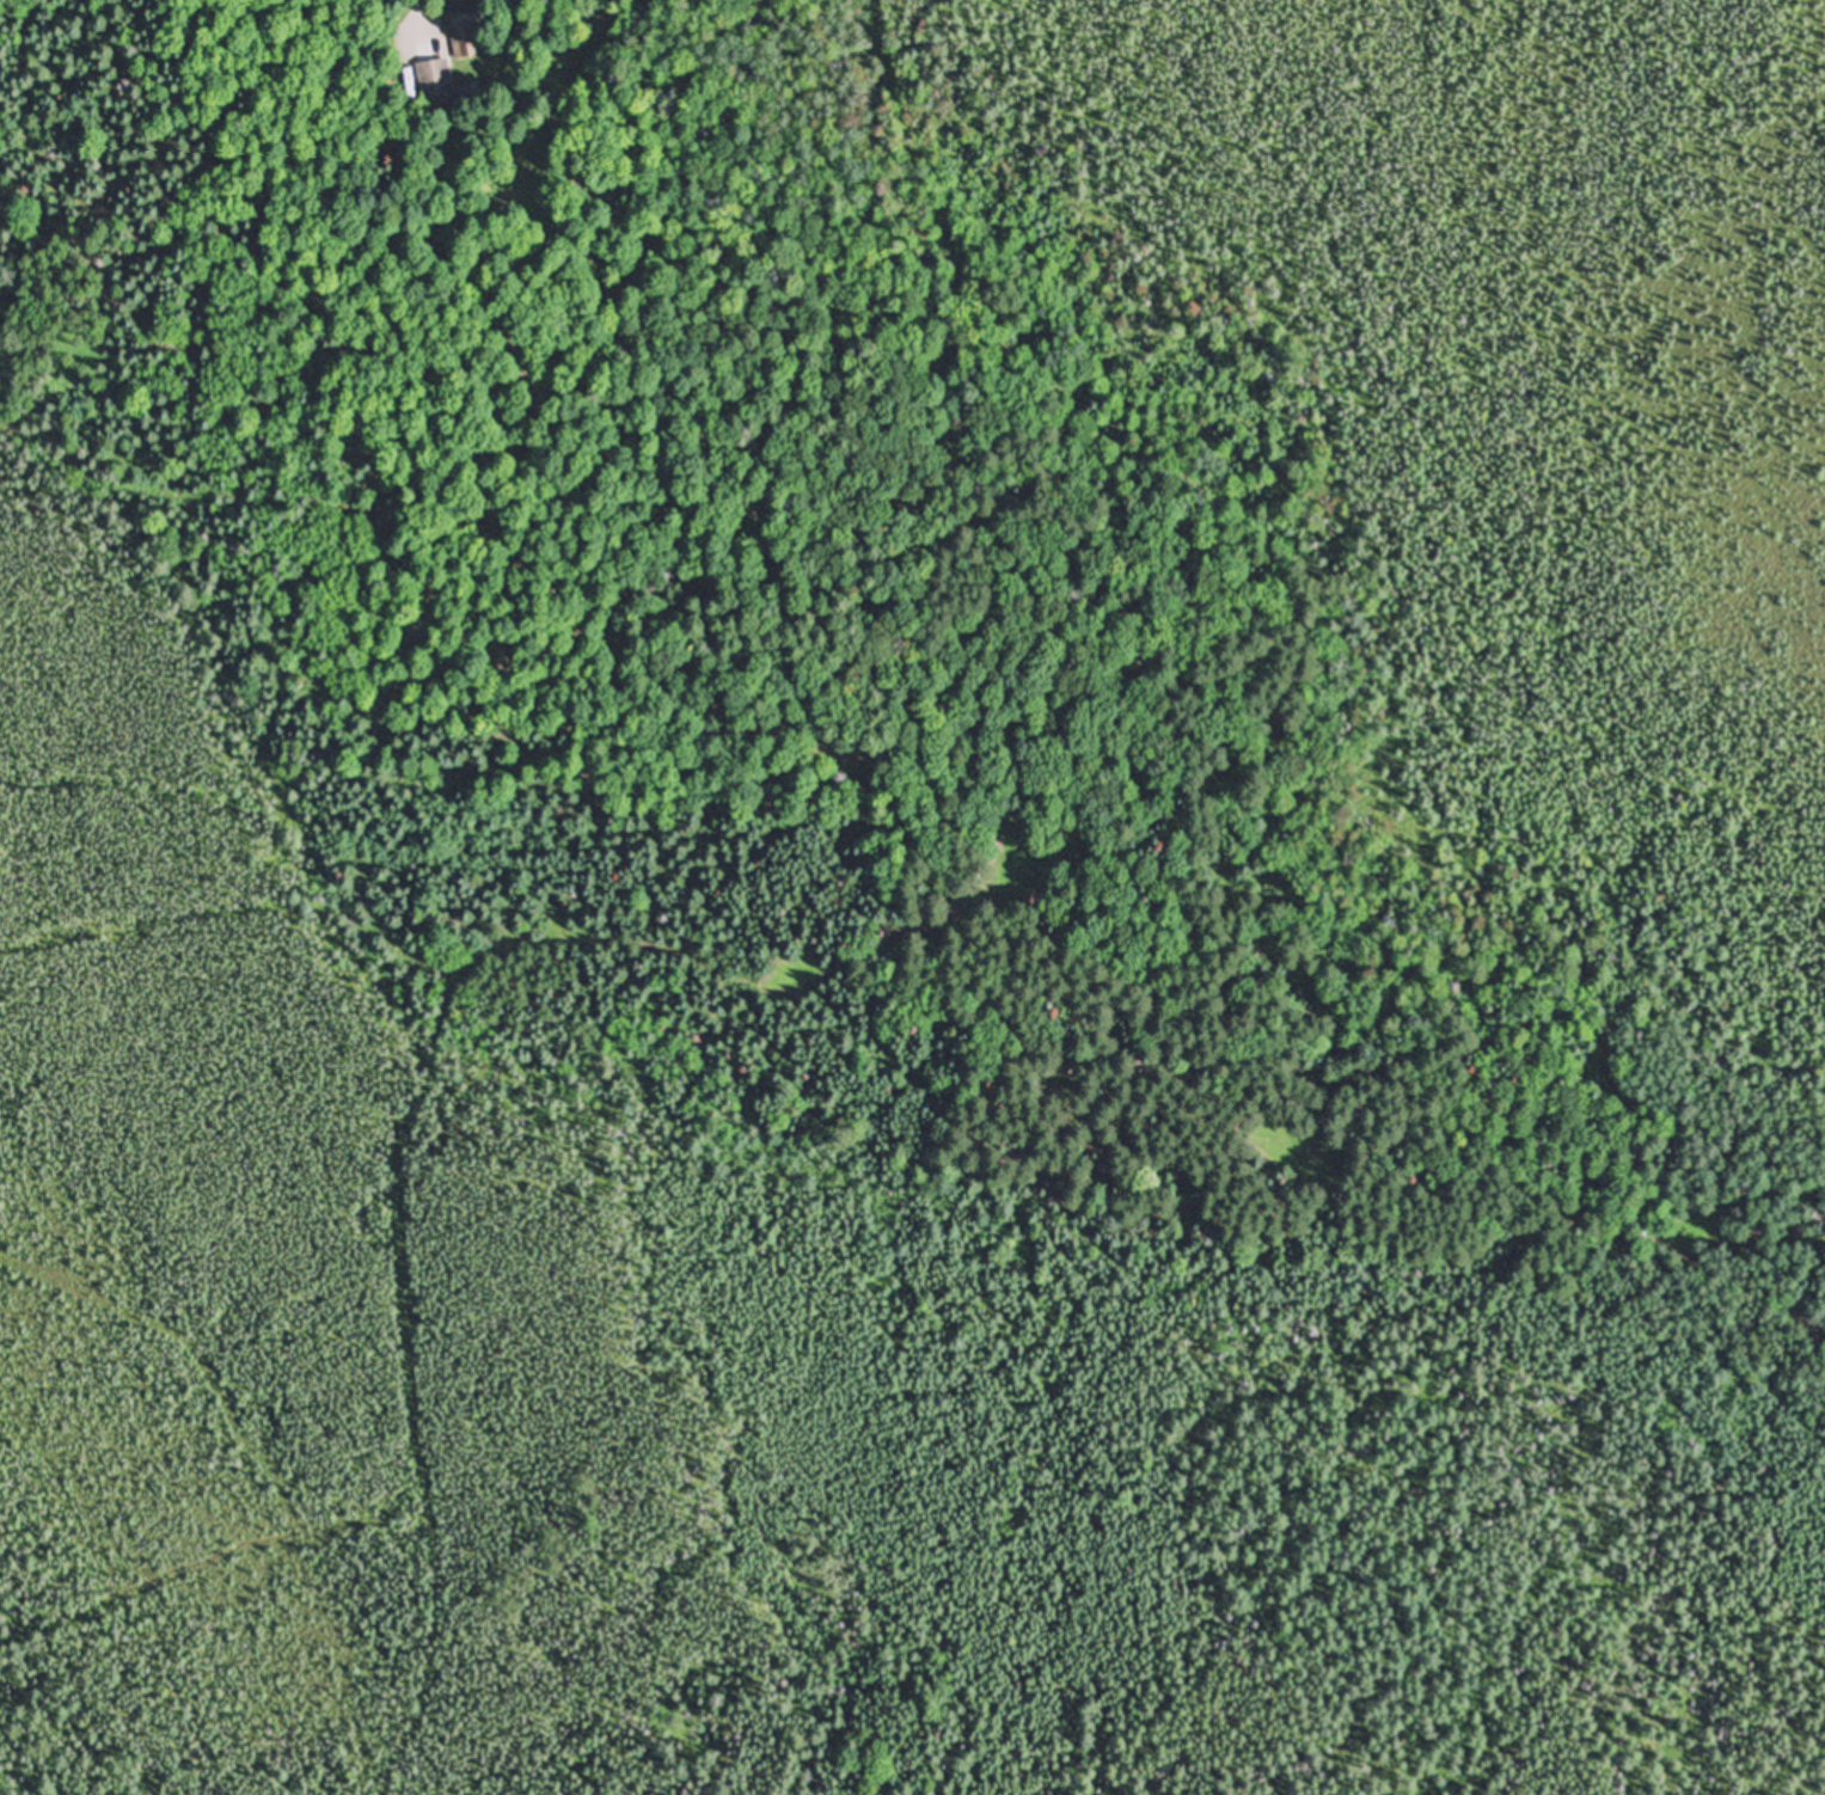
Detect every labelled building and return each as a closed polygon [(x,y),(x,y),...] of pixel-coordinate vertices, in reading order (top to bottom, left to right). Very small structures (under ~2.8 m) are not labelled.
[(447,11),(450,58),(480,56),(477,9),(447,11)] [(423,100),(455,92),(446,58),(415,65),(423,100)]
